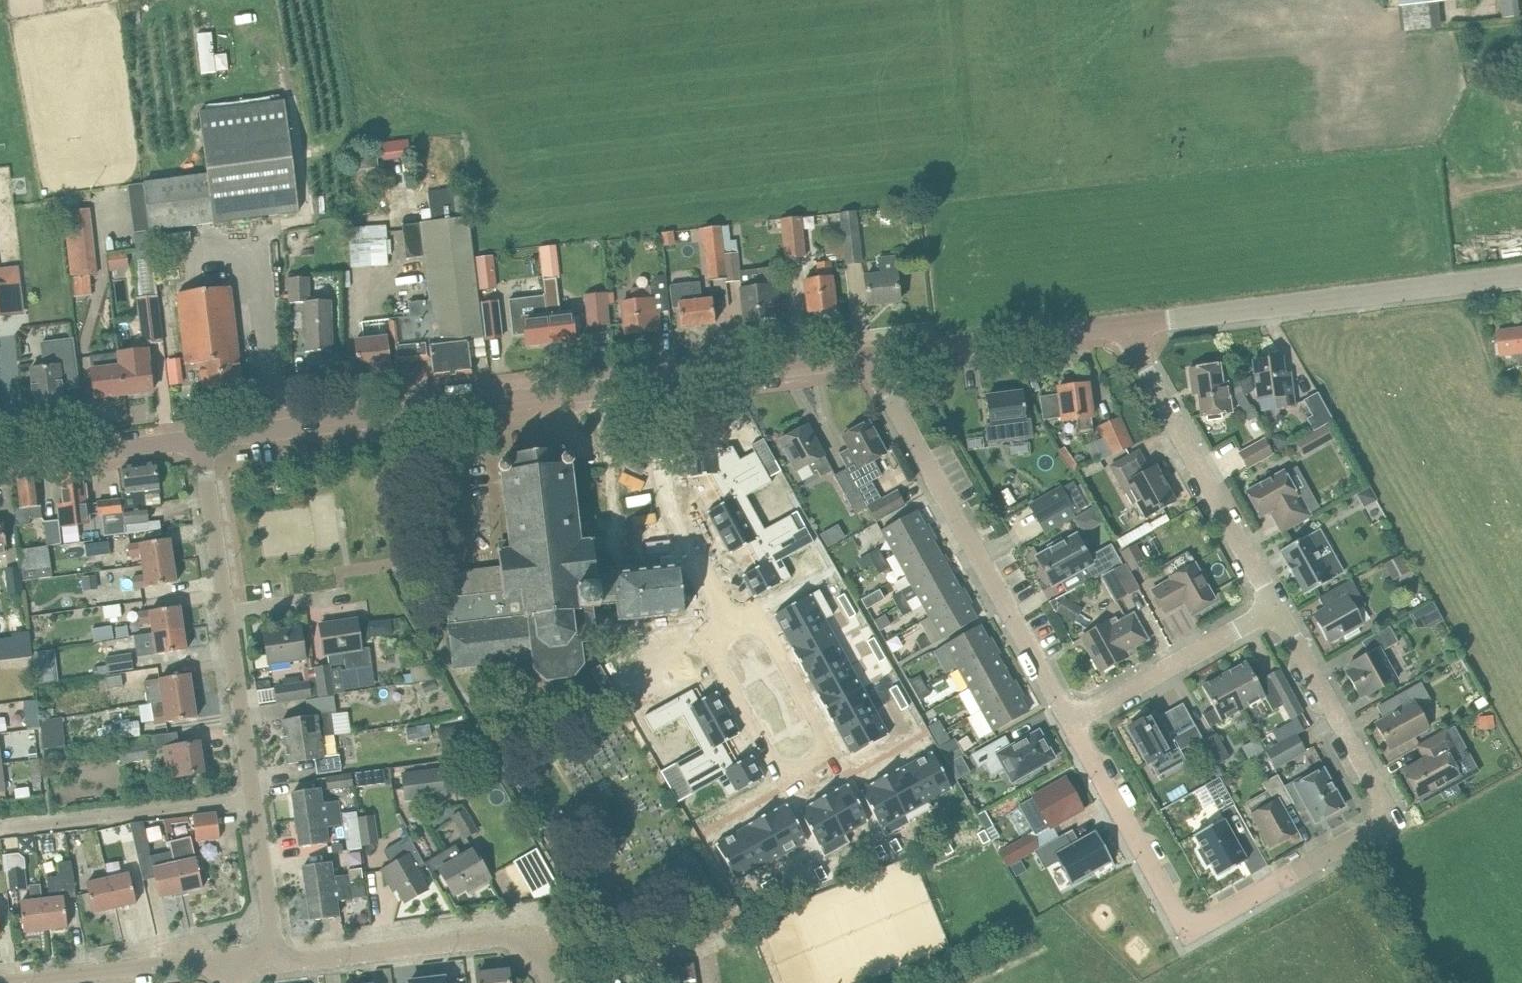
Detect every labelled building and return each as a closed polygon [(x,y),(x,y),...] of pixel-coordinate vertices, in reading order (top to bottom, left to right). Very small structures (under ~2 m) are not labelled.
[(199,108),(206,174),(144,182),(150,230),(298,213),(284,98),(199,108)] [(408,136),(382,138),(383,154),(409,152),(408,136)] [(376,154),(353,156),(354,169),(377,167),(376,154)] [(144,182),(129,183),(135,232),(150,230),(144,182)] [(405,259),(423,257),(424,262),(428,299),(406,302),(407,317),(386,319),(389,344),(421,341),(421,346),(430,346),(431,359),(434,378),(471,374),(467,338),(482,336),(480,316),(477,290),(474,261),(474,258),(473,256),(469,218),(466,193),(433,196),(436,221),(419,222),(401,225),(405,259)] [(94,273),(87,208),(63,211),(70,276),(94,273)] [(841,213),(844,239),(846,257),(847,265),(862,263),(855,211),(841,213)] [(810,218),(782,220),(784,248),(805,246),(805,241),(812,240),(810,218)] [(387,264),(385,236),(383,226),(364,228),(365,239),(351,240),(353,267),(387,264)] [(729,227),(719,228),(726,281),(742,279),(737,238),(730,238),(729,227)] [(726,281),(719,228),(702,230),(709,283),(726,281)] [(673,232),(662,233),(663,245),(674,244),(673,232)] [(846,257),(844,239),(828,241),(831,259),(846,257)] [(556,245),(539,245),(540,276),(557,275),(556,245)] [(8,314),(4,285),(22,282),(17,248),(0,250),(0,259),(1,267),(0,267),(0,315),(8,314)] [(152,254),(134,256),(136,282),(155,280),(152,254)] [(106,257),(107,270),(127,268),(125,255),(106,257)] [(492,256),(474,258),(474,261),(477,290),(496,288),(492,256)] [(899,301),(897,282),(894,256),(880,258),(881,273),(865,275),(868,305),(899,301)] [(836,309),(834,289),(830,261),(816,263),(818,278),(804,280),(808,312),(836,309)] [(778,304),(776,288),(774,269),(757,271),(759,288),(741,290),(744,320),(774,316),(772,306),(779,305),(779,304),(778,304)] [(651,283),(650,288),(631,290),(632,301),(622,303),(626,334),(659,330),(657,313),(669,312),(665,272),(655,274),(651,283)] [(290,305),(304,304),(309,304),(308,278),(289,278),(290,305)] [(572,313),(560,314),(556,280),(543,281),(545,295),(551,343),(575,340),(572,313)] [(715,323),(712,304),(712,299),(702,300),(700,282),(670,285),(672,304),(678,303),(681,328),(715,323)] [(613,292),(611,292),(610,283),(605,283),(605,293),(607,303),(614,302),(613,292)] [(178,296),(184,345),(186,364),(196,363),(196,369),(201,369),(203,388),(241,383),(230,290),(178,296)] [(607,303),(605,293),(584,294),(587,326),(608,324),(607,303)] [(161,343),(155,295),(135,297),(141,346),(161,343)] [(544,296),(509,300),(513,336),(525,334),(526,346),(551,343),(545,295),(544,295),(544,296)] [(498,302),(482,303),(486,339),(502,337),(498,302)] [(331,303),(309,304),(304,304),(306,352),(332,351),(331,303)] [(360,322),(362,340),(355,341),(356,351),(358,371),(390,367),(390,363),(389,353),(390,353),(389,344),(386,319),(360,322)] [(1501,351),(1502,356),(1520,354),(1521,368),(1521,367),(1521,328),(1498,331),(1501,351)] [(421,341),(389,344),(390,353),(389,353),(390,363),(394,362),(394,363),(431,359),(430,346),(421,346),(421,341)] [(44,345),(46,367),(30,369),(35,405),(64,401),(57,344),(44,345)] [(121,369),(124,394),(153,391),(148,351),(133,352),(135,367),(121,369)] [(124,394),(121,369),(104,371),(102,356),(90,357),(95,398),(124,394)] [(1253,361),(1256,381),(1258,399),(1276,397),(1278,407),(1294,405),(1289,374),(1283,374),(1281,358),(1253,361)] [(1221,413),(1231,412),(1227,383),(1222,384),(1219,365),(1189,369),(1191,385),(1193,385),(1192,384),(1196,383),(1201,416),(1207,415),(1207,420),(1222,418),(1221,413)] [(1042,398),(1044,418),(1061,416),(1062,421),(1077,419),(1079,435),(1093,433),(1091,417),(1092,417),(1088,384),(1058,388),(1059,396),(1042,398)] [(1243,392),(1236,395),(1240,403),(1247,399),(1243,392)] [(1313,431),(1333,421),(1317,392),(1303,400),(1312,416),(1307,419),(1313,431)] [(1022,393),(986,397),(990,425),(986,425),(988,443),(1032,437),(1030,419),(1025,420),(1025,412),(1022,393)] [(1099,428),(1112,455),(1132,446),(1119,419),(1099,428)] [(846,468),(858,489),(882,476),(873,460),(886,453),(868,422),(857,428),(853,426),(846,430),(844,435),(842,436),(857,463),(846,468)] [(779,441),(796,471),(808,465),(812,472),(817,470),(821,477),(833,471),(807,425),(779,441)] [(1312,433),(1297,441),(1305,454),(1319,446),(1312,433)] [(1277,438),(1271,442),(1277,452),(1287,446),(1283,440),(1277,438)] [(692,452),(685,452),(688,477),(710,475),(719,491),(763,467),(775,460),(763,439),(751,445),(755,452),(740,460),(733,447),(702,450),(702,448),(692,449),(692,452)] [(1264,440),(1257,444),(1239,453),(1247,467),(1272,454),(1264,440)] [(1065,448),(1060,451),(1076,474),(1081,470),(1065,448)] [(527,618),(532,662),(533,672),(545,680),(574,676),(585,664),(583,647),(589,646),(595,638),(592,607),(616,604),(618,620),(683,613),(681,587),(678,568),(636,572),(635,568),(631,568),(631,567),(617,569),(613,570),(613,571),(602,573),(596,516),(578,518),(577,517),(576,517),(570,467),(573,467),(571,456),(562,457),(562,450),(545,452),(523,455),(506,457),(507,463),(498,465),(499,475),(502,475),(510,545),(498,546),(500,568),(503,598),(521,596),(523,618),(527,618)] [(1138,451),(1110,466),(1132,505),(1137,502),(1145,518),(1175,501),(1156,466),(1149,470),(1138,451)] [(775,460),(763,467),(769,477),(781,471),(775,460)] [(121,492),(123,504),(126,534),(150,531),(149,522),(148,522),(146,509),(144,491),(158,489),(155,463),(123,467),(126,491),(121,492)] [(725,502),(707,512),(719,533),(755,513),(746,496),(772,482),(769,477),(763,467),(719,491),(725,502)] [(858,489),(846,468),(834,475),(851,506),(863,498),(858,489)] [(1299,522),(1310,516),(1298,494),(1296,495),(1283,471),(1246,492),(1260,517),(1270,511),(1282,531),(1299,522)] [(85,503),(84,494),(81,474),(60,476),(64,505),(65,505),(67,518),(86,516),(84,503),(85,503)] [(14,508),(16,526),(30,524),(30,519),(42,518),(41,505),(40,506),(37,477),(17,480),(20,508),(14,508)] [(1062,487),(1030,506),(1040,523),(1069,507),(1073,514),(1087,506),(1077,488),(1073,481),(1062,487)] [(904,505),(897,491),(869,507),(877,521),(904,505)] [(1368,491),(1356,497),(1362,509),(1374,502),(1368,491)] [(121,501),(98,504),(99,516),(122,514),(121,501)] [(1094,508),(1074,519),(1082,533),(1101,522),(1094,508)] [(893,552),(928,533),(916,511),(881,531),(893,552)] [(797,512),(790,515),(798,531),(805,527),(797,512)] [(755,513),(719,533),(730,554),(749,544),(755,555),(798,531),(790,515),(764,530),(755,513)] [(43,520),(46,543),(59,542),(56,519),(43,520)] [(761,566),(742,576),(755,598),(761,594),(762,597),(771,591),(770,589),(791,578),(781,560),(814,542),(805,527),(798,531),(755,555),(761,566)] [(928,533),(893,552),(905,574),(940,554),(928,533)] [(1084,584),(1123,565),(1112,545),(1089,558),(1076,535),(1063,542),(1061,539),(1048,546),(1050,550),(1037,557),(1053,585),(1078,571),(1084,584)] [(1308,535),(1298,541),(1280,550),(1287,563),(1286,564),(1293,577),(1295,576),(1305,594),(1322,584),(1333,579),(1323,561),(1334,555),(1327,542),(1316,548),(1308,535)] [(143,566),(173,561),(170,539),(128,545),(129,556),(141,554),(143,566)] [(108,541),(84,545),(86,557),(110,553),(108,541)] [(1146,562),(1135,544),(1121,552),(1131,570),(1146,562)] [(48,545),(20,550),(24,570),(51,566),(48,545)] [(873,564),(884,558),(879,548),(868,554),(873,564)] [(714,550),(705,569),(719,575),(728,556),(714,550)] [(1412,567),(1403,551),(1385,562),(1394,578),(1412,567)] [(940,554),(905,574),(917,595),(952,576),(940,554)] [(889,568),(884,558),(873,564),(879,573),(889,568)] [(173,561),(143,566),(144,575),(133,577),(135,589),(157,586),(176,583),(173,561)] [(1101,576),(1115,601),(1139,588),(1126,563),(1123,565),(1101,576)] [(1152,590),(1155,596),(1165,613),(1177,606),(1176,604),(1183,600),(1190,612),(1214,598),(1205,582),(1207,577),(1203,570),(1198,570),(1195,564),(1170,577),(1171,579),(1152,590)] [(21,566),(5,568),(8,594),(24,592),(21,566)] [(503,598),(500,568),(442,574),(453,671),(532,662),(527,618),(523,618),(521,596),(503,598)] [(83,575),(84,590),(98,588),(96,573),(83,575)] [(952,576),(917,595),(929,617),(964,598),(952,576)] [(1326,626),(1322,628),(1330,642),(1343,635),(1346,639),(1360,631),(1358,627),(1362,625),(1354,610),(1364,605),(1351,580),(1319,598),(1325,608),(1318,612),(1326,626)] [(866,607),(885,599),(880,589),(861,597),(866,607)] [(819,590),(774,615),(787,639),(833,614),(819,590)] [(897,606),(908,601),(902,591),(892,597),(897,606)] [(843,594),(836,598),(842,608),(849,604),(843,594)] [(1057,613),(1074,625),(1085,609),(1067,598),(1065,594),(1051,602),(1057,613)] [(976,619),(964,598),(929,617),(942,639),(976,619)] [(1445,618),(1434,599),(1411,613),(1418,625),(1432,626),(1445,618)] [(908,601),(897,606),(903,616),(913,610),(908,601)] [(849,604),(842,608),(848,619),(856,615),(849,604)] [(152,633),(183,628),(180,607),(138,613),(139,624),(151,622),(152,633)] [(1394,614),(1398,621),(1408,615),(1405,608),(1394,614)] [(833,614),(787,639),(792,648),(791,649),(799,663),(837,642),(825,620),(833,615),(833,614)] [(1109,622),(1099,628),(1081,637),(1100,671),(1128,656),(1125,652),(1147,640),(1133,614),(1111,626),(1109,622)] [(885,616),(875,621),(880,631),(891,626),(885,616)] [(343,653),(346,672),(372,668),(369,649),(361,651),(357,619),(320,624),(324,656),(343,653)] [(114,638),(112,625),(93,628),(95,641),(114,638)] [(129,636),(127,625),(116,626),(117,638),(129,636)] [(957,667),(992,647),(980,625),(945,645),(957,667)] [(1390,626),(1362,642),(1368,654),(1349,664),(1351,668),(1346,671),(1360,697),(1366,694),(1366,695),(1397,678),(1382,651),(1398,642),(1390,626)] [(269,664),(288,661),(305,658),(300,627),(264,633),(269,664)] [(183,628),(152,633),(134,636),(137,658),(187,650),(183,628)] [(916,640),(921,650),(932,644),(926,634),(916,640)] [(12,637),(0,639),(0,661),(32,657),(30,635),(12,637)] [(875,636),(868,641),(874,651),(881,647),(875,636)] [(837,642),(799,663),(807,677),(808,676),(813,685),(850,665),(837,642)] [(881,647),(874,651),(880,662),(887,658),(881,647)] [(992,647),(957,667),(969,688),(1004,669),(992,647)] [(36,651),(38,668),(53,666),(51,650),(36,651)] [(134,669),(132,654),(106,658),(107,665),(108,673),(134,669)] [(1224,674),(1243,709),(1265,697),(1273,711),(1283,705),(1291,719),(1303,713),(1279,669),(1267,676),(1268,678),(1258,684),(1246,662),(1224,674)] [(108,673),(107,665),(93,667),(94,676),(108,674),(108,673)] [(339,668),(330,669),(330,665),(316,667),(320,695),(343,692),(339,668)] [(850,665),(813,685),(818,694),(817,695),(825,709),(862,688),(850,665)] [(613,686),(602,669),(593,675),(604,692),(613,686)] [(1004,669),(969,688),(981,710),(1016,690),(1004,669)] [(107,676),(109,689),(124,686),(124,685),(122,674),(107,676)] [(190,674),(160,679),(159,679),(159,680),(143,682),(147,703),(162,701),(193,696),(190,674)] [(411,674),(403,675),(404,684),(412,682),(411,674)] [(1243,709),(1224,674),(1202,686),(1214,708),(1203,714),(1210,727),(1243,709)] [(914,691),(925,685),(919,675),(909,681),(914,691)] [(256,682),(257,689),(271,687),(270,680),(256,682)] [(435,681),(423,685),(426,694),(438,689),(435,681)] [(1421,682),(1410,688),(1393,698),(1400,710),(1375,724),(1390,750),(1428,728),(1417,709),(1431,701),(1421,682)] [(277,702),(297,699),(310,697),(308,683),(275,687),(277,702)] [(896,685),(889,689),(895,700),(902,696),(896,685)] [(930,695),(925,685),(914,691),(920,701),(930,695)] [(862,688),(825,709),(832,723),(833,722),(838,731),(875,711),(862,688)] [(692,690),(644,716),(653,733),(683,716),(692,733),(728,713),(717,692),(698,702),(692,690)] [(1028,712),(1016,690),(981,710),(993,732),(1028,712)] [(193,696),(162,701),(164,710),(153,712),(155,724),(177,721),(197,718),(193,696)] [(285,742),(321,737),(318,716),(337,713),(334,696),(306,700),(308,716),(281,720),(285,742)] [(902,696),(895,700),(901,711),(908,707),(902,696)] [(1474,702),(1478,710),(1488,704),(1483,697),(1474,702)] [(26,702),(28,721),(37,720),(35,701),(26,702)] [(875,711),(838,731),(852,755),(888,735),(875,711)] [(701,749),(675,764),(684,779),(728,755),(722,744),(740,734),(728,713),(692,733),(701,749)] [(1148,763),(1150,762),(1157,776),(1185,760),(1180,750),(1202,738),(1195,725),(1169,739),(1154,713),(1128,727),(1148,763)] [(1494,716),(1479,717),(1480,727),(1494,725),(1494,716)] [(67,745),(63,717),(40,720),(44,748),(67,745)] [(141,735),(139,720),(107,724),(109,739),(141,735)] [(934,736),(945,730),(939,720),(929,726),(934,736)] [(437,727),(441,748),(465,743),(461,722),(437,727)] [(945,730),(934,736),(939,746),(950,740),(945,730)] [(1447,730),(1435,736),(1417,746),(1424,759),(1402,771),(1417,799),(1459,776),(1444,749),(1454,744),(1447,730)] [(1042,737),(1039,731),(1010,747),(1004,737),(972,755),(978,766),(997,756),(1012,782),(1015,780),(1016,783),(1030,775),(1028,772),(1054,758),(1051,753),(1053,751),(1045,735),(1042,737)] [(205,772),(200,742),(179,746),(177,732),(150,736),(153,750),(164,749),(168,778),(205,772)] [(1217,765),(1230,758),(1216,733),(1203,740),(1217,765)] [(1265,752),(1274,768),(1304,751),(1296,735),(1265,752)] [(321,737),(285,742),(288,764),(315,760),(317,774),(341,771),(339,755),(324,757),(321,737)] [(665,738),(655,744),(659,751),(669,745),(665,738)] [(150,758),(148,741),(119,746),(121,763),(150,758)] [(940,747),(948,761),(959,755),(951,741),(940,747)] [(30,760),(37,759),(36,749),(28,749),(30,760)] [(932,752),(907,766),(931,809),(932,808),(929,802),(952,789),(932,752)] [(728,755),(684,779),(692,794),(718,780),(728,797),(749,786),(750,788),(759,783),(758,781),(764,777),(752,755),(734,766),(728,755)] [(961,757),(950,763),(958,778),(969,772),(961,757)] [(38,759),(30,760),(34,794),(42,793),(38,759)] [(675,764),(661,772),(669,787),(674,785),(681,781),(684,779),(675,764)] [(898,769),(884,777),(909,823),(910,823),(909,821),(931,809),(907,766),(898,771),(898,769)] [(1284,786),(1293,802),(1300,814),(1308,809),(1315,822),(1343,806),(1323,769),(1301,782),(1299,778),(1284,786)] [(367,772),(355,774),(357,788),(369,786),(367,772)] [(1278,774),(1266,781),(1262,783),(1273,802),(1252,814),(1270,847),(1296,833),(1282,808),(1293,802),(1284,786),(1278,774)] [(328,789),(351,786),(349,775),(327,778),(328,789)] [(870,786),(860,791),(885,837),(909,823),(884,777),(870,785),(870,786)] [(1211,781),(1204,785),(1220,813),(1235,805),(1219,777),(1211,781)] [(403,782),(404,800),(447,795),(445,778),(403,782)] [(674,785),(669,787),(678,802),(692,794),(684,779),(681,781),(674,785)] [(1018,806),(1035,835),(1082,809),(1065,779),(1018,806)] [(837,789),(823,797),(849,843),(845,834),(868,822),(848,785),(838,790),(837,789)] [(296,820),(339,814),(337,801),(322,804),(319,789),(292,793),(296,820)] [(810,806),(800,811),(825,856),(849,843),(823,797),(809,805),(810,806)] [(776,809),(762,817),(783,855),(807,841),(787,805),(777,810),(776,809)] [(465,838),(478,831),(466,810),(453,817),(465,838)] [(985,810),(977,814),(986,830),(994,826),(985,810)] [(356,812),(342,814),(343,825),(357,823),(356,812)] [(217,813),(193,816),(196,841),(220,838),(217,813)] [(341,826),(339,814),(296,820),(300,847),(328,843),(326,828),(341,826)] [(362,845),(377,842),(373,817),(358,819),(362,845)] [(749,826),(740,831),(760,867),(783,855),(762,817),(748,825),(749,826)] [(1218,876),(1247,860),(1224,818),(1194,835),(1201,848),(1198,850),(1207,865),(1210,864),(1218,876)] [(155,855),(153,843),(149,823),(133,827),(140,858),(155,855)] [(129,825),(97,832),(99,844),(132,836),(129,825)] [(984,830),(977,834),(983,845),(990,841),(984,830)] [(1058,862),(1071,885),(1111,863),(1114,867),(1115,866),(1095,831),(1071,844),(1066,835),(1073,831),(1072,830),(1037,849),(1034,851),(1044,868),(1041,870),(1041,871),(1058,862)] [(740,831),(716,844),(736,881),(760,867),(740,831)] [(1000,852),(1007,866),(1034,851),(1037,849),(1029,835),(1000,852)] [(384,853),(392,866),(382,872),(389,884),(393,882),(405,902),(428,890),(417,871),(426,866),(410,838),(384,853)] [(896,839),(889,843),(894,854),(902,850),(896,839)] [(947,841),(940,845),(946,856),(953,852),(947,841)] [(427,867),(426,868),(427,870),(428,869),(431,874),(439,870),(454,895),(474,883),(476,886),(491,878),(474,848),(462,855),(456,845),(425,863),(427,867)] [(881,845),(873,849),(879,859),(887,855),(881,845)] [(181,893),(175,863),(172,853),(167,854),(169,862),(171,862),(171,864),(153,868),(160,897),(181,893)] [(24,858),(3,860),(4,873),(9,873),(10,891),(27,889),(24,858)] [(196,858),(175,863),(181,893),(203,888),(196,858)] [(853,860),(846,865),(852,875),(859,871),(853,860)] [(50,899),(42,900),(46,930),(68,927),(64,898),(76,897),(74,875),(71,861),(58,863),(60,876),(47,878),(50,899)] [(1020,862),(1011,867),(1016,876),(1026,871),(1020,862)] [(348,871),(349,876),(333,879),(330,863),(303,867),(307,894),(350,887),(350,884),(363,882),(361,870),(348,871)] [(821,867),(814,871),(820,881),(827,877),(821,867)] [(108,878),(115,908),(136,903),(130,873),(108,878)] [(115,908),(108,878),(86,883),(93,913),(115,908)] [(775,878),(768,881),(774,892),(781,888),(775,878)] [(768,881),(761,885),(766,896),(774,892),(768,881)] [(30,886),(32,901),(20,902),(24,932),(46,930),(42,900),(40,885),(30,886)] [(363,885),(351,887),(353,899),(365,897),(363,885)] [(352,899),(350,887),(307,894),(311,920),(338,916),(336,901),(352,899)] [(683,965),(663,968),(665,982),(696,982),(694,963),(683,965)] [(508,970),(477,973),(478,982),(509,982),(508,970)]
